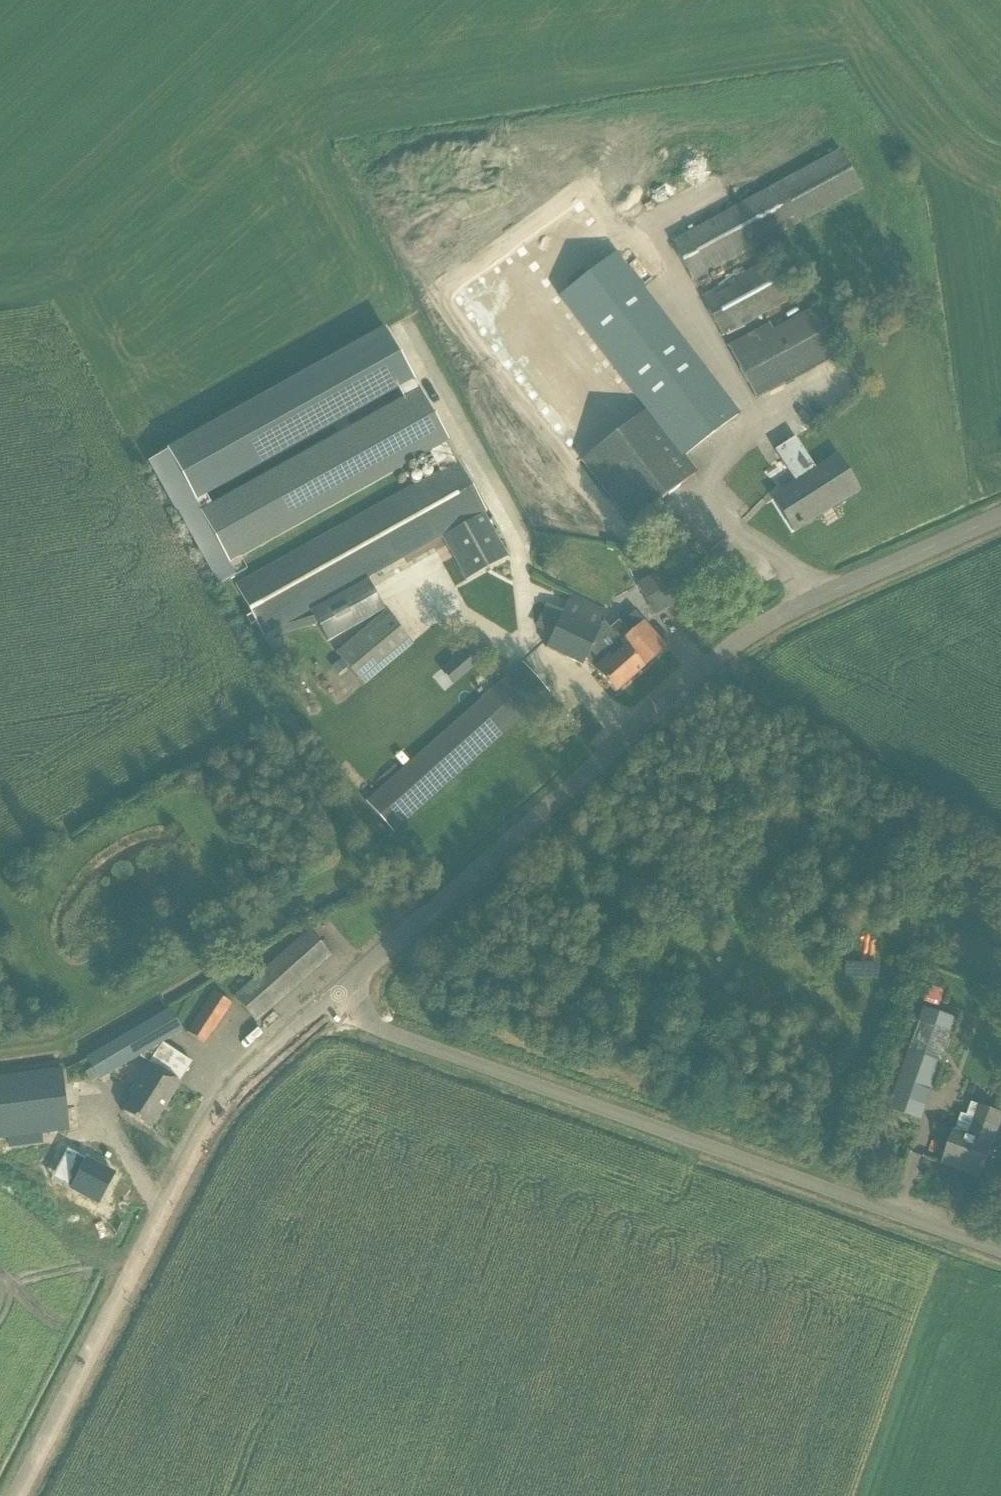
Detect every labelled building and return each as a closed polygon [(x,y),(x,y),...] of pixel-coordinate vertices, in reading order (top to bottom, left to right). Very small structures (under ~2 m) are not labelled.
[(671,242),(692,281),(859,190),(838,150),(671,242)] [(738,413),(618,256),(560,299),(645,413),(649,410),(681,455),(738,413)] [(788,300),(768,261),(700,298),(721,336),(788,300)] [(774,330),(732,353),(757,398),(841,352),(832,337),(826,326),(816,307),(774,330)] [(385,331),(173,449),(202,499),(396,391),(403,402),(419,393),(385,331)] [(403,402),(207,509),(239,559),(429,453),(440,474),(458,464),(419,393),(403,402)] [(583,459),(618,506),(630,522),(695,474),(681,455),(649,410),(645,413),(583,459)] [(792,531),(857,489),(837,458),(816,471),(795,438),(774,451),(796,484),(772,500),(792,531)] [(173,449),(148,462),(217,589),(247,573),(239,559),(207,509),(202,499),(173,449)] [(509,556),(458,465),(440,474),(236,585),(263,636),(309,611),(327,644),(383,612),(365,580),(441,537),(466,581),(509,556)] [(653,616),(697,591),(680,561),(662,571),(636,586),(653,616)] [(642,668),(608,630),(602,623),(607,613),(569,596),(544,650),(582,665),(584,659),(614,693),(642,668)] [(335,654),(364,687),(412,646),(384,612),(335,654)] [(642,668),(665,647),(643,622),(635,613),(621,625),(618,621),(608,630),(642,668)] [(514,670),(365,802),(392,832),(548,693),(521,663),(519,665),(515,661),(510,666),(514,670)] [(433,667),(423,676),(435,688),(444,680),(433,667)] [(255,1022),(329,956),(308,932),(233,998),(255,1022)] [(213,993),(186,1033),(203,1044),(229,1004),(213,993)] [(923,1009),(895,1090),(888,1109),(920,1120),(955,1020),(923,1009)] [(86,1059),(92,1069),(85,1073),(91,1084),(138,1057),(148,1064),(128,1094),(132,1097),(122,1113),(148,1129),(191,1063),(161,1044),(181,1032),(169,1011),(86,1059)] [(41,1073),(0,1078),(0,1139),(68,1130),(61,1070),(41,1073)] [(949,1145),(943,1164),(957,1169),(958,1165),(980,1173),(979,1176),(980,1177),(1000,1116),(1000,1114),(978,1106),(968,1135),(954,1131),(949,1145)] [(67,1150),(59,1164),(71,1170),(63,1186),(97,1204),(113,1174),(67,1150)]
